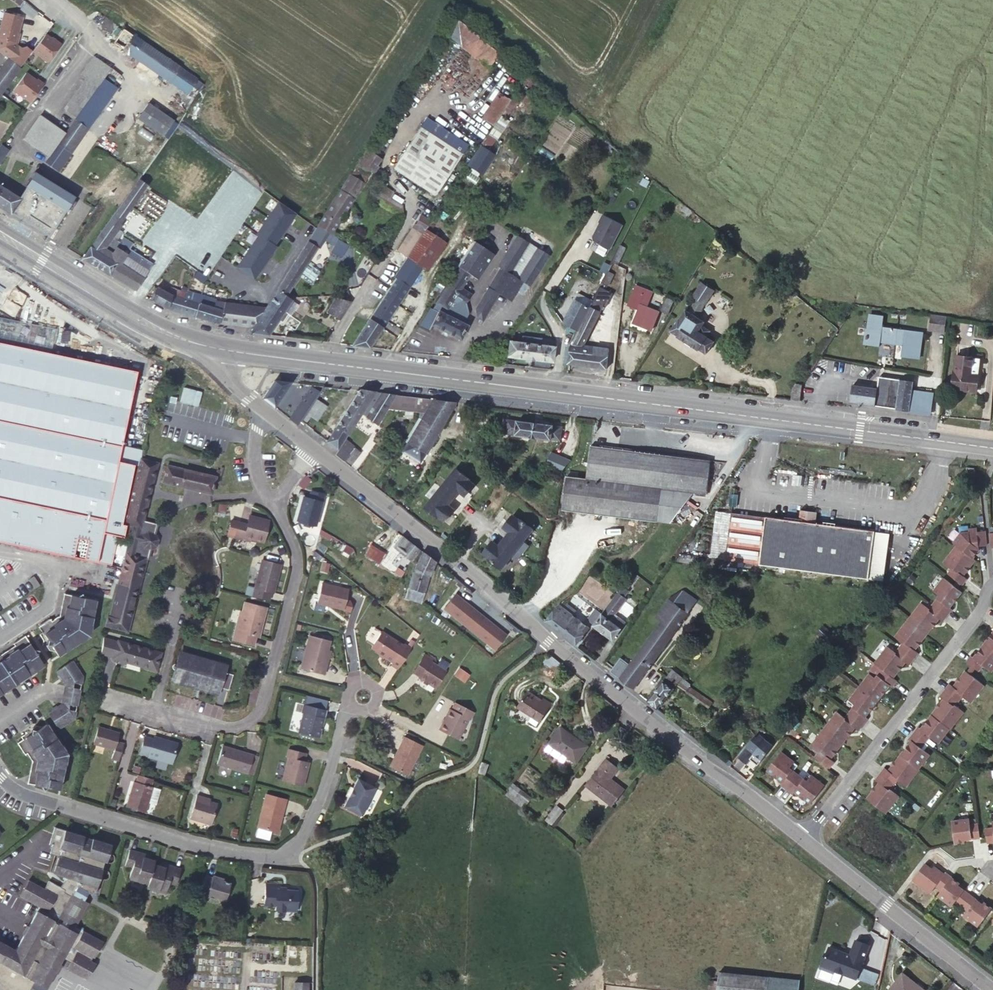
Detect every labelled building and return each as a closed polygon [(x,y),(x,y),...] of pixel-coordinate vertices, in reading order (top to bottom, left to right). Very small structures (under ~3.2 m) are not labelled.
[(5,12),(0,29),(0,38),(16,43),(23,17),(5,12)] [(489,67),(500,53),(457,20),(447,34),(460,44),(459,45),(489,67)] [(169,81),(179,67),(123,29),(113,43),(169,81)] [(53,41),(45,35),(32,51),(47,63),(61,45),(54,40),(53,41)] [(0,38),(0,53),(2,54),(8,58),(17,45),(16,43),(0,38)] [(17,45),(8,58),(9,59),(9,58),(10,59),(20,68),(32,52),(26,47),(23,49),(17,45)] [(527,74),(500,53),(489,67),(507,79),(482,119),(493,126),(527,74)] [(108,73),(111,69),(94,56),(82,73),(87,77),(99,86),(102,82),(108,73)] [(20,68),(10,59),(9,58),(9,59),(8,58),(0,69),(0,95),(20,68)] [(197,79),(179,67),(169,81),(188,94),(197,79)] [(36,81),(26,73),(13,90),(30,103),(43,84),(37,80),(36,81)] [(108,73),(102,82),(109,87),(116,77),(108,73)] [(65,108),(77,117),(84,108),(99,86),(87,77),(65,108)] [(109,87),(102,82),(99,86),(84,108),(91,113),(109,87)] [(163,135),(173,121),(148,103),(138,118),(162,135),(163,135)] [(84,108),(77,117),(75,120),(82,125),(91,113),(84,108)] [(49,156),(65,133),(40,115),(24,139),(49,156)] [(158,142),(162,135),(138,118),(134,124),(158,142)] [(82,125),(75,120),(65,133),(49,156),(47,159),(22,194),(36,203),(41,194),(88,129),(82,125)] [(425,120),(420,128),(461,154),(466,146),(425,120)] [(168,139),(178,124),(173,121),(163,135),(168,139)] [(461,154),(420,128),(420,127),(394,167),(435,195),(461,154)] [(178,130),(166,147),(173,152),(185,135),(178,130)] [(614,146),(605,139),(601,145),(609,152),(614,146)] [(1,144),(0,145),(0,162),(8,150),(1,144)] [(469,165),(482,174),(494,155),(480,146),(469,165)] [(173,152),(166,147),(161,155),(167,160),(173,152)] [(381,159),(368,150),(358,163),(374,174),(379,167),(377,165),(381,159)] [(22,194),(47,159),(39,153),(20,182),(11,177),(4,188),(20,198),(22,194)] [(369,174),(357,165),(351,175),(363,184),(369,174)] [(363,184),(351,175),(340,191),(353,200),(363,184)] [(149,181),(141,176),(139,180),(147,185),(149,181)] [(147,185),(139,180),(90,247),(83,258),(136,290),(139,286),(144,278),(153,264),(130,249),(133,243),(123,236),(120,242),(113,238),(111,237),(147,186),(147,185)] [(378,191),(388,197),(392,190),(382,184),(378,191)] [(36,229),(47,210),(36,203),(22,194),(20,198),(4,188),(0,186),(0,207),(36,229)] [(149,186),(147,186),(111,237),(113,238),(149,186)] [(401,215),(401,214),(403,211),(403,205),(391,198),(388,197),(378,191),(377,190),(373,199),(401,215)] [(353,200),(340,191),(318,226),(327,232),(329,233),(331,234),(353,200)] [(53,201),(41,194),(36,203),(47,210),(53,201)] [(296,213),(278,200),(254,234),(257,235),(235,266),(253,279),(277,246),(274,244),(296,213)] [(693,212),(685,205),(681,210),(689,216),(693,212)] [(425,231),(431,221),(421,215),(415,225),(425,231)] [(610,249),(622,225),(603,215),(599,223),(600,223),(592,240),(610,249)] [(425,231),(415,225),(413,228),(421,233),(423,234),(425,231)] [(318,226),(308,241),(277,289),(286,296),(299,276),(307,262),(317,247),(327,232),(318,226)] [(413,228),(412,227),(397,250),(406,256),(421,233),(413,228)] [(422,268),(441,240),(426,230),(407,258),(422,268)] [(327,232),(317,247),(319,248),(329,233),(327,232)] [(498,266),(501,268),(522,281),(530,286),(549,255),(517,235),(498,266)] [(446,244),(441,240),(422,268),(428,271),(446,244)] [(474,241),(458,266),(459,268),(470,274),(477,279),(494,254),(474,241)] [(608,271),(612,262),(620,248),(613,244),(589,291),(597,295),(601,287),(601,286),(603,282),(608,271)] [(612,262),(618,265),(626,248),(621,245),(620,248),(612,262)] [(395,277),(396,278),(410,288),(422,268),(407,258),(395,277)] [(320,270),(307,262),(299,276),(311,284),(320,270)] [(432,309),(430,308),(418,326),(428,331),(432,325),(460,339),(466,325),(463,324),(468,314),(465,312),(467,308),(466,302),(471,295),(461,288),(470,274),(459,268),(432,309)] [(522,281),(501,268),(489,287),(499,293),(511,300),(522,281)] [(608,271),(603,282),(609,285),(614,274),(608,271)] [(207,278),(201,274),(199,276),(197,280),(203,284),(207,278)] [(396,278),(369,319),(382,328),(410,288),(396,278)] [(698,298),(705,303),(714,290),(702,282),(694,296),(698,298)] [(636,285),(635,286),(652,293),(653,292),(636,285)] [(146,296),(149,292),(139,286),(136,290),(146,296)] [(601,287),(597,295),(594,301),(604,305),(606,306),(613,293),(601,286),(601,287)] [(640,304),(647,307),(652,293),(635,286),(629,304),(639,308),(640,304)] [(172,295),(183,299),(184,298),(186,293),(169,287),(167,293),(156,287),(151,299),(168,308),(172,295)] [(499,293),(489,287),(475,309),(477,317),(480,319),(478,322),(481,324),(499,293)] [(298,304),(286,296),(277,289),(266,307),(253,328),(250,333),(251,333),(268,335),(279,320),(282,322),(288,313),(291,315),(298,304)] [(186,293),(184,298),(199,302),(215,307),(216,301),(216,300),(187,291),(186,293)] [(591,308),(594,301),(579,294),(575,300),(591,308)] [(168,308),(180,312),(183,299),(172,295),(168,308)] [(327,312),(340,319),(351,301),(336,297),(327,312)] [(180,312),(195,317),(199,302),(184,298),(183,299),(180,312)] [(674,301),(666,298),(661,310),(669,313),(674,301)] [(698,298),(694,303),(702,308),(705,303),(698,298)] [(579,331),(591,308),(575,300),(564,323),(569,326),(579,331)] [(195,317),(219,324),(225,302),(216,301),(215,307),(199,302),(195,317)] [(604,305),(594,301),(591,308),(579,331),(574,341),(572,344),(584,345),(604,305)] [(219,324),(253,328),(266,307),(225,302),(219,324)] [(702,308),(694,303),(689,312),(686,310),(680,320),(679,319),(672,330),(679,335),(679,336),(699,349),(699,348),(707,353),(714,342),(706,337),(710,331),(702,325),(705,322),(697,317),(702,308)] [(659,312),(647,307),(640,304),(639,308),(634,321),(652,329),(659,312)] [(918,359),(922,332),(882,326),(884,316),(870,314),(867,336),(866,335),(866,339),(867,339),(867,343),(872,344),(872,345),(880,346),(881,341),(903,344),(901,356),(918,359)] [(944,332),(947,317),(931,315),(929,330),(944,332)] [(0,318),(0,343),(51,353),(55,330),(0,318)] [(382,328),(369,319),(351,345),(369,348),(382,328)] [(574,341),(579,331),(569,326),(566,330),(563,336),(574,341)] [(536,344),(537,340),(537,337),(522,335),(521,342),(536,344)] [(521,342),(508,341),(507,356),(552,361),(554,346),(546,345),(536,344),(521,342)] [(121,446),(137,371),(51,353),(0,343),(0,421),(121,446)] [(584,345),(572,344),(571,344),(568,364),(607,369),(609,349),(584,345)] [(972,388),(977,388),(980,358),(955,355),(954,371),(953,371),(950,389),(972,391),(972,388)] [(924,391),(918,390),(912,390),(913,381),(879,377),(877,388),(853,385),(850,402),(896,408),(896,409),(909,411),(909,410),(931,413),(933,392),(924,391)] [(262,399),(273,407),(290,382),(274,380),(262,399)] [(791,400),(800,401),(802,385),(796,383),(792,389),(791,400)] [(310,388),(289,419),(297,425),(300,421),(306,413),(315,398),(320,391),(317,389),(315,391),(310,388)] [(360,390),(359,391),(336,426),(337,427),(348,434),(361,414),(375,392),(360,390)] [(381,393),(375,392),(361,414),(366,417),(381,393)] [(395,394),(381,393),(366,417),(376,425),(387,408),(395,395),(395,394)] [(432,400),(395,395),(387,408),(425,413),(432,400)] [(315,398),(306,413),(310,416),(316,420),(326,406),(315,398)] [(454,403),(432,400),(425,413),(424,414),(422,417),(402,451),(420,462),(454,403)] [(306,413),(300,421),(304,425),(310,416),(306,413)] [(516,420),(506,419),(505,434),(514,435),(514,434),(551,439),(551,440),(560,442),(562,426),(552,425),(552,426),(516,422),(516,420)] [(29,548),(97,563),(101,544),(103,535),(121,446),(0,421),(0,542),(29,548)] [(337,427),(327,442),(338,451),(340,447),(345,439),(348,434),(337,427)] [(355,447),(345,439),(340,447),(349,454),(354,448),(355,447)] [(627,451),(628,448),(601,445),(600,447),(591,446),(586,479),(567,476),(563,510),(658,522),(662,489),(706,494),(710,461),(701,460),(701,457),(674,454),(674,456),(664,455),(664,457),(636,454),(637,452),(627,451)] [(143,451),(121,446),(103,535),(101,544),(115,547),(127,549),(129,539),(127,539),(127,538),(126,531),(128,524),(124,523),(141,459),(143,451)] [(340,447),(338,451),(335,455),(350,466),(360,453),(354,448),(349,454),(340,447)] [(674,454),(628,448),(627,451),(637,452),(636,454),(664,457),(664,455),(674,456),(674,454)] [(550,451),(545,466),(563,472),(568,457),(550,451)] [(124,523),(128,524),(141,527),(142,519),(149,495),(155,471),(157,463),(141,459),(124,523)] [(166,465),(166,466),(164,474),(163,482),(188,488),(211,494),(214,482),(215,477),(166,465)] [(457,468),(441,488),(454,498),(459,492),(465,496),(475,485),(469,480),(470,479),(457,468)] [(217,470),(215,477),(214,482),(218,483),(222,472),(219,471),(217,470)] [(441,488),(425,507),(438,518),(439,517),(445,521),(454,509),(449,505),(454,498),(441,488)] [(311,491),(309,498),(322,502),(323,495),(311,491)] [(322,502),(309,498),(303,497),(297,520),(315,525),(322,502)] [(868,580),(875,532),(815,524),(817,513),(800,511),(799,522),(766,518),(760,565),(760,566),(868,580)] [(731,514),(725,560),(760,565),(766,518),(731,514)] [(513,515),(504,528),(510,532),(504,539),(522,554),(528,546),(523,542),(533,530),(520,519),(519,520),(513,515)] [(234,538),(243,540),(244,537),(251,539),(263,542),(268,521),(250,516),(247,525),(239,522),(234,538)] [(142,519),(141,527),(139,534),(142,535),(147,532),(154,533),(157,523),(142,519)] [(239,522),(231,520),(227,536),(234,538),(239,522)] [(126,552),(133,554),(137,541),(140,542),(143,547),(150,549),(155,546),(158,539),(154,533),(147,532),(142,535),(139,534),(141,527),(128,524),(126,531),(127,538),(127,539),(129,539),(127,549),(126,552)] [(952,543),(956,546),(972,558),(978,550),(978,546),(985,545),(984,530),(977,531),(977,529),(968,530),(968,532),(960,533),(952,543)] [(419,549),(401,536),(393,547),(410,560),(419,549)] [(492,541),(483,553),(488,559),(489,558),(501,569),(511,557),(516,561),(522,554),(504,539),(499,546),(492,541)] [(133,554),(145,557),(148,558),(148,554),(150,549),(143,547),(140,542),(137,541),(133,554)] [(111,565),(115,547),(101,544),(97,563),(111,565)] [(401,577),(404,572),(383,558),(385,555),(371,545),(365,554),(401,577)] [(972,558),(956,546),(943,563),(951,569),(948,574),(961,584),(965,578),(962,576),(974,560),(972,558)] [(427,580),(435,561),(422,551),(413,571),(406,593),(421,602),(427,580)] [(126,632),(145,557),(133,554),(126,552),(118,584),(110,617),(107,617),(104,627),(126,632)] [(148,558),(145,557),(126,632),(128,633),(139,592),(148,558)] [(254,588),(270,592),(273,592),(280,566),(262,560),(255,586),(254,588)] [(921,603),(907,621),(925,634),(938,619),(941,621),(950,609),(948,607),(960,591),(943,578),(932,591),(938,596),(928,608),(921,603)] [(349,589),(322,581),(317,602),(343,609),(349,589)] [(631,584),(627,581),(618,593),(624,597),(629,591),(627,589),(631,584)] [(247,596),(268,600),(270,592),(254,588),(255,586),(250,585),(247,596)] [(669,600),(688,614),(696,601),(682,591),(669,600)] [(492,650),(506,634),(454,592),(441,608),(492,650)] [(420,602),(421,602),(406,593),(405,597),(420,602)] [(611,603),(618,609),(626,598),(624,597),(618,593),(611,603)] [(65,595),(60,616),(51,622),(56,628),(67,620),(72,596),(65,595)] [(56,628),(51,622),(50,620),(39,627),(43,632),(48,640),(47,646),(49,650),(56,652),(58,656),(88,636),(96,601),(72,596),(67,620),(56,628)] [(661,622),(623,675),(620,679),(634,689),(688,614),(669,600),(656,618),(661,622)] [(558,605),(545,621),(576,646),(589,629),(572,616),(575,612),(563,601),(558,605)] [(245,602),(243,611),(240,623),(237,622),(232,639),(253,645),(255,636),(259,636),(266,608),(245,602)] [(611,603),(594,625),(612,639),(625,623),(614,614),(618,609),(611,603)] [(600,613),(595,608),(587,619),(592,623),(600,613)] [(925,634),(907,621),(895,637),(902,643),(898,648),(912,660),(916,653),(913,650),(925,634)] [(836,636),(823,626),(817,633),(829,643),(836,636)] [(399,665),(410,647),(403,642),(402,644),(381,630),(371,646),(377,650),(377,651),(392,661),(399,665)] [(984,643),(992,650),(992,632),(984,643)] [(326,657),(328,648),(330,639),(309,633),(300,666),(324,673),(328,658),(326,657)] [(15,646),(19,652),(0,665),(0,694),(43,665),(30,645),(25,636),(13,644),(15,646)] [(118,641),(104,638),(102,654),(113,657),(118,641)] [(118,640),(118,641),(113,657),(113,658),(156,670),(161,652),(118,640)] [(984,643),(973,658),(970,656),(965,663),(977,672),(982,666),(990,672),(992,668),(992,650),(984,643)] [(0,655),(0,665),(19,652),(15,646),(0,655)] [(912,660),(898,648),(894,653),(886,647),(873,664),(881,670),(891,678),(903,663),(907,666),(912,660)] [(228,665),(179,650),(175,663),(174,664),(173,665),(172,666),(172,668),(173,670),(170,680),(219,694),(220,689),(228,691),(233,674),(226,672),(228,665)] [(431,657),(424,653),(412,670),(419,675),(418,676),(434,686),(445,669),(429,659),(431,657)] [(65,696),(78,698),(80,691),(73,689),(74,683),(81,685),(83,678),(72,662),(57,672),(67,687),(65,696)] [(459,669),(455,675),(461,679),(465,673),(459,669)] [(672,670),(663,681),(673,689),(676,684),(686,691),(685,691),(708,707),(712,703),(689,687),(691,685),(682,678),(672,670)] [(891,678),(881,670),(874,679),(868,674),(858,688),(875,702),(888,685),(890,687),(895,681),(891,678)] [(948,684),(944,690),(958,701),(961,697),(969,703),(982,686),(964,671),(952,687),(948,684)] [(663,681),(647,702),(656,709),(673,689),(663,681)] [(875,702),(858,688),(848,701),(853,705),(847,713),(861,724),(866,718),(864,717),(875,702)] [(958,701),(944,690),(939,696),(943,699),(931,715),(949,729),(962,712),(954,706),(958,701)] [(518,707),(532,716),(539,721),(551,704),(543,698),(541,701),(528,693),(518,707)] [(77,707),(78,698),(65,696),(64,704),(49,714),(59,729),(74,719),(75,712),(68,710),(70,705),(77,707)] [(318,706),(304,702),(302,710),(304,711),(299,730),(318,735),(323,715),(316,713),(318,706)] [(473,711),(454,702),(451,709),(449,708),(439,728),(457,738),(467,718),(469,719),(473,711)] [(861,724),(847,713),(843,719),(835,713),(822,729),(840,743),(853,727),(857,730),(861,724)] [(949,729),(931,715),(919,729),(917,727),(913,733),(923,741),(928,735),(937,742),(949,729)] [(539,721),(532,716),(529,721),(536,726),(539,721)] [(25,752),(30,760),(36,756),(36,758),(38,758),(33,783),(57,789),(65,753),(45,723),(41,726),(34,725),(30,727),(28,734),(21,739),(21,738),(15,742),(23,753),(25,752)] [(111,757),(119,759),(123,743),(116,741),(119,732),(98,726),(93,742),(114,748),(111,757)] [(587,746),(561,727),(549,744),(576,763),(587,746)] [(840,743),(822,729),(809,746),(817,752),(813,757),(827,768),(832,762),(828,759),(840,743)] [(923,741),(913,733),(908,739),(910,741),(899,755),(916,769),(928,754),(918,746),(923,741)] [(165,741),(166,738),(156,735),(149,757),(172,763),(177,745),(165,741)] [(421,745),(403,736),(389,765),(407,774),(421,745)] [(759,746),(753,741),(739,759),(745,764),(759,746)] [(548,745),(545,750),(561,761),(564,756),(548,745)] [(252,755),(222,746),(217,764),(247,774),(252,755)] [(306,752),(289,747),(287,755),(289,756),(283,779),(303,784),(309,761),(304,759),(306,752)] [(792,762),(779,752),(765,769),(780,782),(778,784),(790,794),(792,791),(808,804),(822,786),(809,775),(804,781),(787,768),(792,762)] [(917,769),(916,769),(899,755),(885,773),(882,770),(877,775),(891,786),(894,782),(902,788),(917,769)] [(36,756),(30,760),(26,782),(33,783),(38,758),(36,758),(36,756)] [(618,768),(606,759),(586,785),(612,805),(624,789),(610,778),(618,768)] [(481,762),(478,773),(485,775),(488,764),(481,762)] [(151,787),(153,780),(138,775),(136,783),(134,782),(126,807),(145,813),(153,788),(151,787)] [(891,786),(877,775),(873,781),(877,784),(865,798),(883,812),(895,796),(887,790),(891,786)] [(358,779),(353,788),(348,798),(344,807),(360,815),(374,787),(358,779)] [(508,789),(509,789),(527,804),(532,797),(513,783),(508,789)] [(348,798),(353,788),(350,786),(345,796),(348,798)] [(527,804),(509,789),(506,794),(524,808),(527,804)] [(286,799),(266,793),(258,826),(277,831),(286,799)] [(205,800),(205,798),(198,796),(190,818),(212,824),(218,804),(210,802),(205,800)] [(563,810),(556,805),(545,819),(552,825),(563,810)] [(968,819),(950,821),(953,843),(963,842),(963,839),(978,837),(977,824),(969,825),(968,819)] [(991,821),(992,828),(984,829),(986,842),(992,841),(992,821),(991,821)] [(72,894),(84,900),(88,893),(91,894),(94,894),(109,842),(92,837),(91,838),(83,835),(54,826),(48,844),(52,845),(50,853),(58,855),(53,873),(65,876),(65,878),(60,887),(64,889),(62,893),(70,897),(72,894)] [(143,857),(144,854),(130,849),(125,866),(132,868),(129,878),(147,884),(153,864),(154,861),(148,859),(143,857)] [(940,890),(950,877),(944,873),(943,874),(932,866),(930,868),(923,863),(911,879),(929,893),(934,886),(940,890)] [(153,864),(147,884),(146,887),(165,893),(168,883),(175,885),(180,869),(166,864),(165,868),(159,866),(153,864)] [(222,879),(216,877),(215,879),(211,878),(205,876),(199,896),(207,898),(208,896),(215,898),(216,897),(225,899),(230,883),(222,881),(222,879)] [(958,884),(950,877),(940,890),(936,895),(950,906),(954,901),(966,910),(962,915),(976,926),(990,908),(982,902),(980,904),(957,886),(958,884)] [(30,979),(33,981),(46,987),(63,956),(71,960),(66,968),(87,979),(95,963),(88,959),(90,956),(94,958),(103,942),(76,926),(89,903),(84,900),(72,894),(70,897),(62,893),(64,889),(60,887),(48,880),(44,888),(29,880),(19,895),(39,906),(15,950),(0,941),(0,989),(23,989),(30,979)] [(282,883),(267,882),(266,906),(277,907),(276,910),(298,911),(299,889),(282,888),(282,883)] [(861,968),(869,946),(855,941),(849,956),(829,949),(826,957),(825,957),(820,969),(833,974),(834,972),(856,980),(856,979),(862,981),(867,970),(861,968)] [(867,970),(862,981),(874,986),(879,974),(867,970)] [(800,979),(719,971),(718,989),(799,989),(800,979)] [(903,973),(890,989),(924,989),(903,973)] [(33,981),(30,979),(23,989),(28,989),(33,981)]
